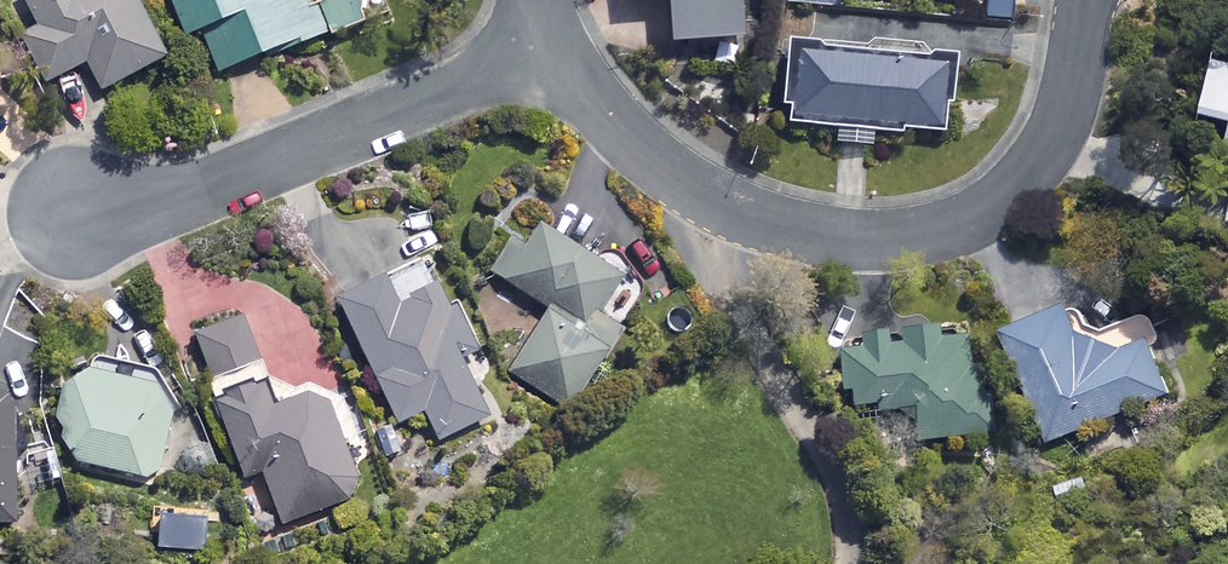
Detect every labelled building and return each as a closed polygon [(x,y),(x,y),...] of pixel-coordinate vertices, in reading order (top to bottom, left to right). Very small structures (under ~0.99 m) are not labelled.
[(39,27),(23,35),(45,81),(87,61),(101,89),(166,57),(138,0),(25,0),(39,27)] [(323,0),(172,0),(186,36),(202,30),(218,72),(333,27),(323,1),(323,0)] [(336,35),(388,15),(382,0),(327,0),(323,1),(333,27),(336,35)] [(667,40),(737,38),(736,0),(666,0),(667,40)] [(951,47),(784,37),(779,121),(946,131),(951,47)] [(1217,60),(1205,115),(1227,120),(1227,62),(1217,60)] [(428,220),(403,234),(416,256),(440,242),(428,220)] [(609,348),(615,351),(628,331),(616,324),(639,290),(533,220),(497,275),(549,309),(508,371),(568,410),(609,348)] [(474,347),(429,254),(338,298),(398,423),(424,410),(439,440),(489,415),(459,354),(474,347)] [(1079,333),(1069,306),(1004,330),(1047,445),(1170,398),(1149,342),(1121,352),(1079,333)] [(258,359),(241,313),(194,330),(212,376),(258,359)] [(883,440),(985,448),(994,329),(900,322),(898,348),(843,343),(840,383),(851,384),(850,406),(885,408),(883,440)] [(65,423),(61,440),(71,461),(156,479),(171,409),(157,384),(81,368),(76,387),(65,385),(57,421),(65,423)] [(273,406),(263,378),(215,395),(244,478),(262,471),(281,524),(366,493),(328,387),(273,406)] [(0,390),(0,521),(17,521),(16,390),(0,390)]
